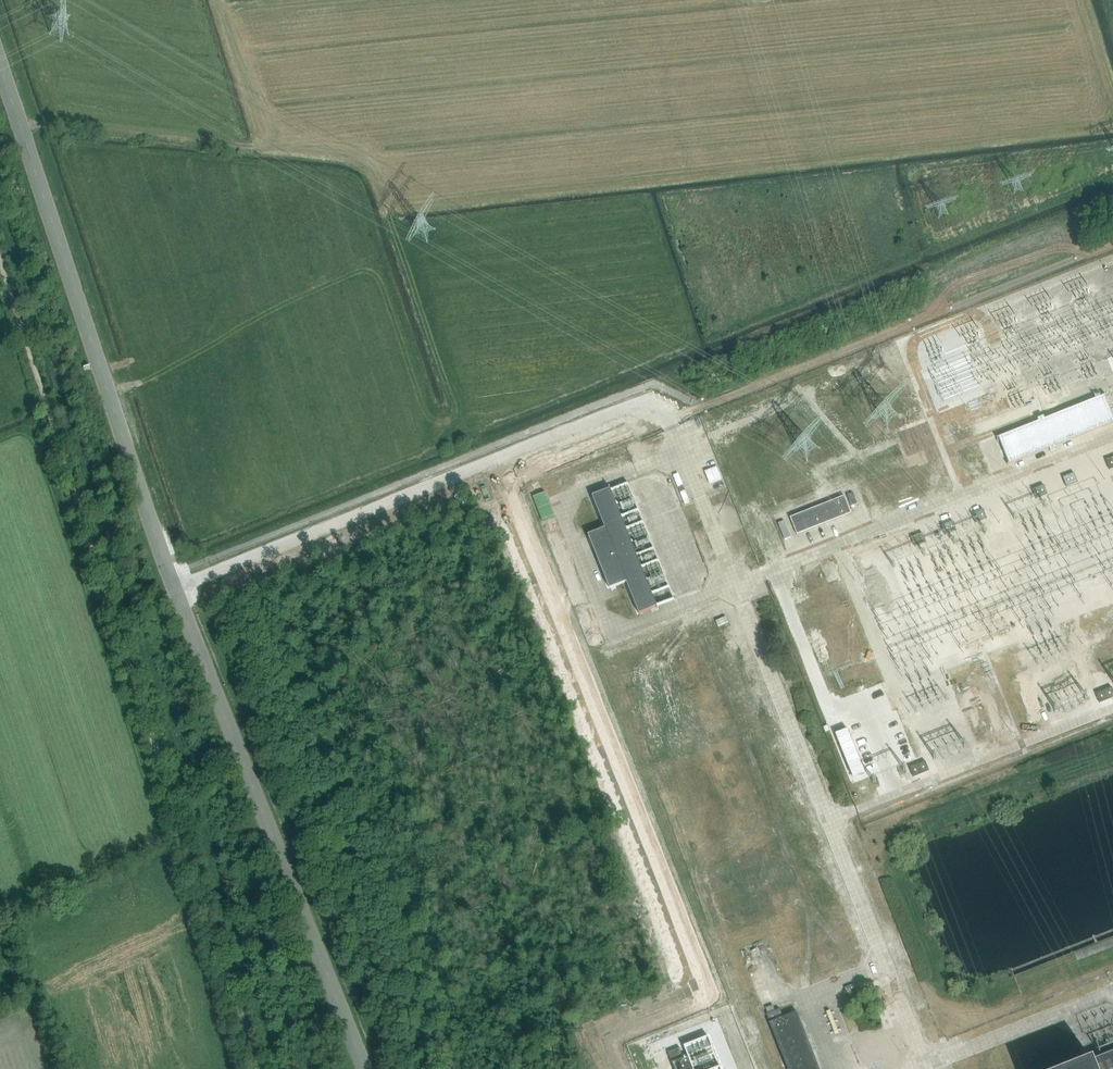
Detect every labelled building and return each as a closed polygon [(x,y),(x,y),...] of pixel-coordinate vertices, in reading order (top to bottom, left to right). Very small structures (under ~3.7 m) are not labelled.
[(1038,422),(997,438),(1008,465),(1049,449),(1050,452),(1057,449),(1056,446),(1112,423),(1112,415),(1105,395),(1045,419),(1044,416),(1037,419),(1038,422)] [(1078,483),(1074,473),(1062,477),(1066,487),(1078,483)] [(1047,495),(1043,485),(1032,489),(1036,499),(1047,495)] [(611,489),(610,487),(608,487),(609,490),(592,497),(605,528),(588,535),(609,589),(627,582),(639,614),(656,607),(657,610),(659,609),(657,604),(652,592),(642,566),(637,554),(626,528),(621,515),(611,489)] [(853,493),(847,495),(851,506),(858,504),(853,493)] [(790,517),(797,535),(851,513),(844,496),(790,517)] [(987,519),(983,509),(971,514),(975,524),(987,519)] [(957,531),(953,521),(942,525),(946,535),(957,531)] [(926,543),(922,533),(912,537),(916,547),(926,543)] [(729,616),(718,621),(721,626),(732,621),(729,616)] [(1100,703),(1112,697),(1112,690),(1112,687),(1096,693),(1100,703)] [(929,771),(925,760),(909,766),(914,777),(929,771)] [(775,1010),(773,1005),(765,1008),(767,1013),(775,1010)] [(765,1014),(787,1068),(819,1068),(796,1012),(782,1017),(779,1009),(765,1014)] [(680,1047),(668,1052),(670,1058),(682,1053),(680,1047)] [(1091,1062),(1072,1068),(1112,1068),(1112,1053),(1091,1062)] [(671,1061),(674,1068),(693,1068),(687,1055),(671,1061)]
